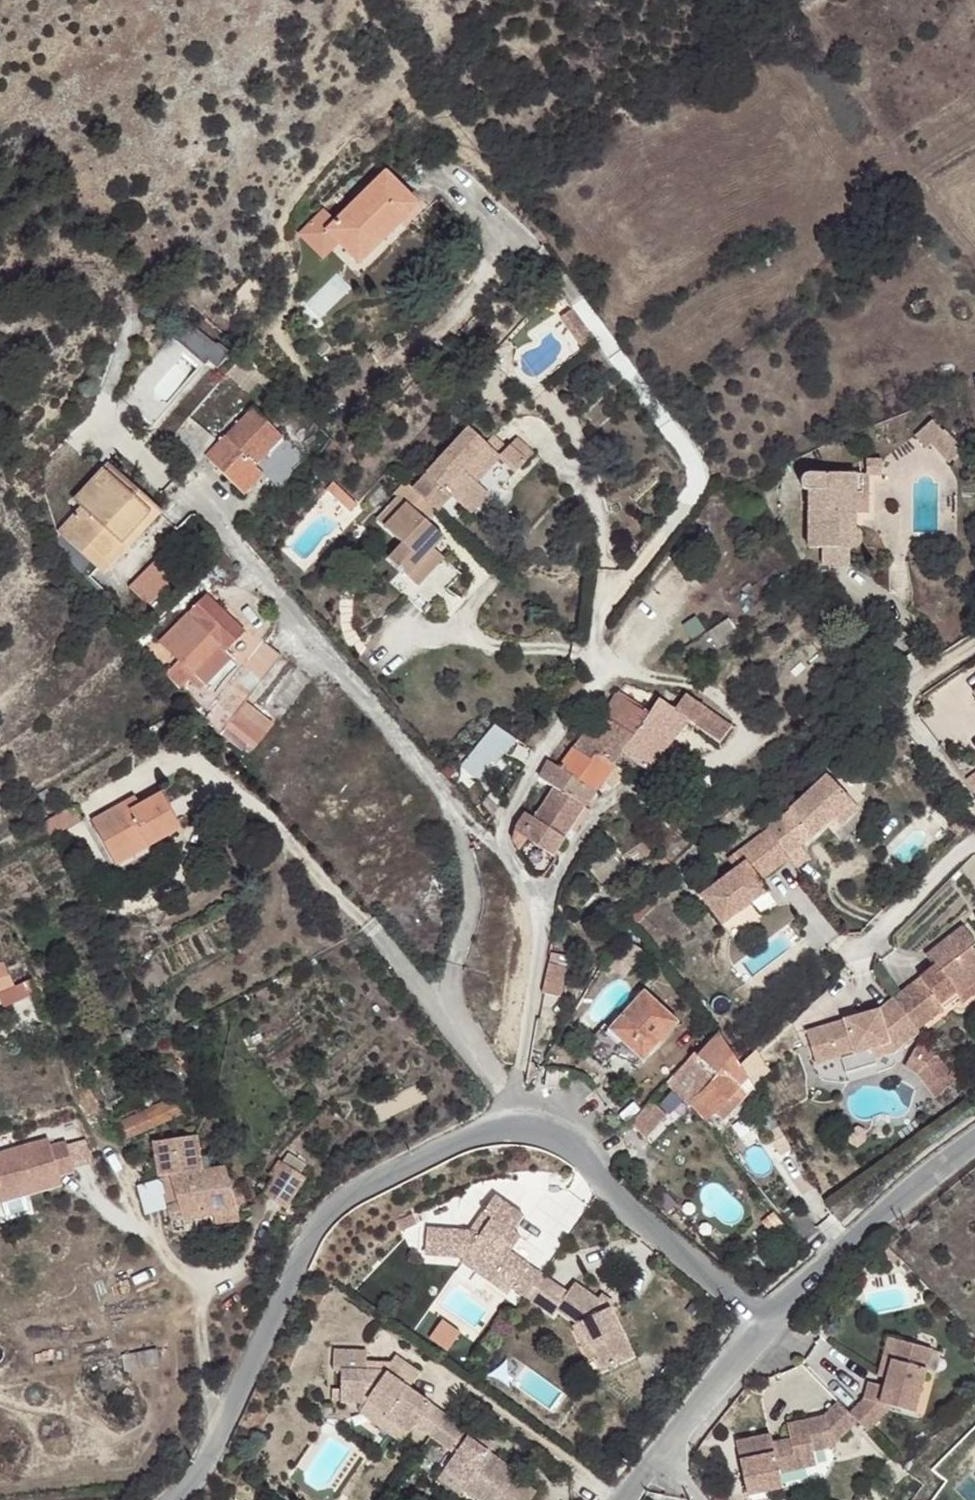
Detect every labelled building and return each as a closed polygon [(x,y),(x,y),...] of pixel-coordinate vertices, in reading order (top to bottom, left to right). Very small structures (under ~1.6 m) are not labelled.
[(387,166),(327,225),(358,257),(419,198),(387,166)] [(335,242),(310,216),(299,227),(324,253),(335,242)] [(569,308),(557,317),(565,329),(577,320),(569,308)] [(177,328),(205,352),(217,338),(188,314),(177,328)] [(577,320),(565,329),(578,346),(590,338),(577,320)] [(205,352),(216,361),(230,346),(219,337),(217,338),(205,352)] [(190,402),(170,424),(191,445),(212,423),(190,402)] [(248,403),(219,431),(247,460),(276,432),(248,403)] [(936,415),(944,434),(963,426),(954,407),(936,415)] [(485,466),(501,449),(470,420),(412,481),(429,497),(440,507),(454,491),(466,502),(487,480),(479,472),(475,469),(481,463),(485,466)] [(963,426),(944,434),(957,460),(974,451),(963,426)] [(247,460),(219,431),(200,450),(238,489),(257,470),(247,460)] [(519,431),(501,449),(517,464),(535,446),(519,431)] [(882,458),(865,458),(864,473),(867,473),(867,476),(882,477),(882,458)] [(481,463),(475,469),(479,472),(485,466),(481,463)] [(106,469),(92,486),(99,492),(80,512),(64,529),(100,562),(114,546),(149,508),(106,469)] [(803,485),(803,533),(818,533),(818,551),(819,563),(849,563),(849,543),(851,543),(854,541),(857,540),(858,537),(859,535),(860,532),(859,528),(858,526),(857,524),(855,522),(854,514),(855,473),(803,472),(800,473),(798,475),(797,476),(797,478),(797,480),(798,483),(799,484),(803,485)] [(864,473),(855,473),(854,514),(867,514),(867,476),(867,473),(864,473)] [(429,497),(412,481),(405,474),(395,486),(400,490),(377,513),(402,537),(389,551),(421,579),(437,562),(426,552),(437,540),(447,530),(432,516),(421,506),(429,497)] [(342,484),(334,476),(328,483),(336,491),(342,484)] [(494,486),(487,480),(466,502),(472,509),(494,486)] [(354,495),(342,484),(336,491),(351,506),(358,499),(354,495)] [(92,486),(73,506),(80,512),(99,492),(92,486)] [(429,497),(421,506),(432,516),(440,507),(429,497)] [(64,529),(55,539),(91,571),(100,562),(64,529)] [(818,533),(803,533),(803,551),(818,551),(818,533)] [(91,571),(55,539),(50,545),(85,578),(91,571)] [(448,550),(437,540),(426,552),(437,562),(448,550)] [(149,615),(186,579),(169,560),(132,596),(149,615)] [(207,599),(159,644),(179,666),(165,680),(177,692),(191,679),(194,683),(223,655),(242,637),(207,599)] [(672,653),(679,667),(689,662),(689,664),(738,630),(729,615),(679,649),(672,653)] [(260,648),(205,723),(219,739),(226,729),(254,750),(267,731),(239,711),(277,661),(260,648)] [(191,679),(177,692),(188,705),(232,665),(223,655),(194,683),(191,679)] [(596,711),(627,731),(661,753),(685,719),(673,710),(653,697),(641,712),(610,694),(596,711)] [(673,710),(685,719),(716,742),(728,725),(684,695),(673,710)] [(596,711),(570,747),(590,760),(594,757),(606,764),(616,753),(627,731),(596,711)] [(494,721),(452,769),(472,786),(486,769),(482,765),(491,754),(500,761),(519,739),(511,734),(503,727),(494,721)] [(616,753),(647,770),(661,753),(627,731),(616,753)] [(570,747),(555,767),(591,791),(606,764),(594,757),(590,760),(570,747)] [(491,754),(482,765),(486,769),(490,773),(500,761),(491,754)] [(545,760),(534,773),(549,786),(582,805),(591,791),(555,767),(545,760)] [(764,821),(767,825),(788,855),(795,863),(807,854),(798,840),(833,814),(837,820),(857,805),(832,771),(764,821)] [(549,786),(528,815),(562,839),(582,805),(549,786)] [(90,818),(107,850),(142,831),(148,843),(180,827),(161,792),(140,803),(130,808),(125,799),(90,818)] [(79,817),(71,803),(47,817),(54,832),(79,817)] [(527,816),(518,810),(511,819),(508,832),(517,850),(524,839),(550,855),(553,852),(562,839),(528,815),(527,816)] [(697,890),(719,921),(767,886),(759,876),(788,855),(767,825),(725,855),(732,864),(697,890)] [(142,831),(107,850),(113,862),(148,843),(142,831)] [(767,886),(719,921),(730,935),(778,901),(767,886)] [(891,994),(914,1025),(958,992),(953,986),(974,970),(974,949),(971,944),(974,941),(974,937),(963,922),(924,952),(932,963),(891,994)] [(553,949),(544,989),(562,993),(571,953),(553,949)] [(0,962),(0,994),(12,988),(0,962)] [(953,986),(958,992),(962,998),(974,989),(974,970),(953,986)] [(27,981),(12,988),(18,1002),(33,995),(27,981)] [(645,986),(599,1032),(613,1045),(624,1035),(642,1051),(678,1015),(645,986)] [(914,1025),(891,994),(873,1008),(807,1023),(814,1054),(850,1046),(870,1042),(871,1048),(888,1044),(889,1047),(916,1028),(914,1025)] [(667,1075),(687,1100),(694,1095),(715,1072),(735,1052),(723,1031),(719,1028),(715,1023),(667,1075)] [(932,1051),(915,1041),(902,1063),(915,1071),(934,1094),(954,1079),(932,1051)] [(870,1042),(850,1046),(853,1057),(889,1049),(889,1047),(888,1044),(871,1048),(870,1042)] [(735,1052),(715,1072),(694,1095),(719,1121),(749,1077),(743,1065),(739,1059),(735,1052)] [(648,1094),(626,1116),(641,1131),(663,1110),(648,1094)] [(178,1098),(116,1124),(123,1140),(184,1114),(178,1098)] [(0,1151),(0,1200),(59,1183),(56,1173),(71,1169),(62,1141),(47,1146),(45,1138),(0,1151)] [(242,1183),(233,1186),(228,1170),(206,1177),(195,1141),(151,1155),(164,1197),(168,1208),(177,1235),(194,1233),(192,1220),(203,1219),(214,1217),(216,1226),(242,1222),(241,1213),(238,1203),(247,1199),(242,1183)] [(267,1198),(287,1213),(307,1186),(287,1171),(267,1198)] [(163,1210),(168,1208),(164,1197),(160,1199),(163,1210)] [(482,1235),(471,1234),(428,1231),(426,1256),(465,1261),(471,1252),(497,1270),(493,1276),(513,1291),(530,1268),(512,1254),(523,1240),(514,1233),(524,1218),(497,1197),(483,1216),(492,1222),(482,1235)] [(418,1225),(413,1216),(397,1223),(402,1233),(418,1225)] [(483,1216),(471,1234),(482,1235),(492,1222),(483,1216)] [(203,1219),(205,1228),(216,1226),(214,1217),(203,1219)] [(471,1252),(465,1261),(461,1264),(509,1298),(513,1291),(493,1276),(497,1270),(471,1252)] [(554,1286),(530,1268),(513,1291),(538,1307),(554,1286)] [(554,1286),(538,1307),(553,1318),(559,1311),(581,1326),(583,1326),(598,1359),(606,1373),(634,1361),(611,1310),(598,1302),(575,1286),(568,1295),(554,1286)] [(602,1297),(598,1302),(611,1310),(614,1306),(602,1297)] [(583,1326),(581,1326),(572,1330),(588,1364),(598,1359),(583,1326)] [(888,1381),(900,1343),(892,1341),(880,1379),(888,1381)] [(915,1418),(928,1374),(934,1353),(900,1343),(888,1381),(894,1383),(891,1391),(886,1390),(869,1385),(864,1402),(892,1410),(915,1418)] [(367,1353),(334,1353),(333,1372),(341,1373),(340,1391),(340,1403),(340,1405),(366,1406),(368,1402),(388,1417),(386,1419),(410,1436),(416,1428),(432,1405),(409,1389),(420,1374),(397,1357),(390,1366),(387,1373),(367,1373),(367,1365),(367,1353)] [(934,1353),(928,1374),(938,1376),(943,1355),(934,1353)] [(387,1373),(390,1366),(367,1365),(367,1373),(387,1373)] [(368,1402),(366,1406),(359,1415),(403,1446),(410,1436),(386,1419),(388,1417),(368,1402)] [(864,1402),(850,1416),(857,1424),(868,1435),(892,1410),(864,1402)] [(448,1418),(432,1405),(416,1428),(432,1439),(448,1418)] [(840,1405),(824,1418),(831,1448),(857,1424),(850,1416),(840,1405)] [(448,1418),(432,1439),(456,1457),(446,1471),(468,1486),(464,1493),(474,1499),(535,1499),(538,1495),(521,1483),(524,1479),(488,1453),(469,1439),(472,1435),(448,1418)] [(775,1453),(773,1444),(771,1435),(736,1442),(747,1494),(768,1490),(766,1483),(779,1480),(778,1475),(807,1468),(804,1453),(812,1452),(831,1448),(824,1418),(788,1426),(791,1440),(783,1443),(785,1451),(775,1453)] [(491,1449),(472,1435),(469,1439),(488,1453),(491,1449)] [(783,1443),(773,1444),(775,1453),(785,1451),(783,1443)] [(815,1466),(812,1452),(804,1453),(807,1468),(815,1466)] [(468,1486),(446,1471),(438,1482),(459,1499),(464,1493),(468,1486)] [(766,1483),(768,1490),(780,1488),(779,1480),(766,1483)]
